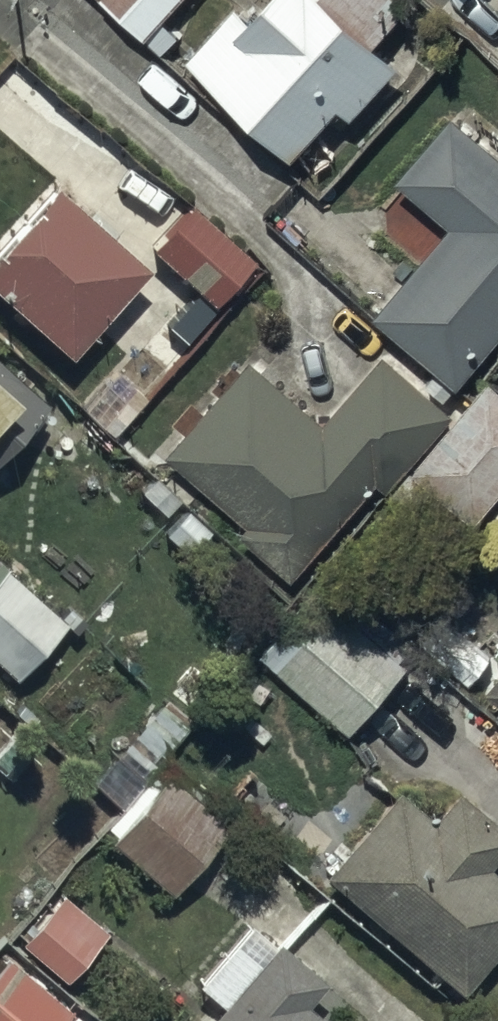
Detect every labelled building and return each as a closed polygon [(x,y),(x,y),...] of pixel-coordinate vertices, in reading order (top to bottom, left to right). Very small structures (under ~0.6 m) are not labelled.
[(147,30),(145,32),(162,46),(179,26),(162,12),(172,0),(113,0),(147,30)] [(189,49),(290,144),(337,94),(349,105),(398,54),(375,32),(406,0),(252,0),(246,6),(240,0),(235,0),(189,49)] [(454,105),(398,170),(451,216),(373,305),(435,358),(421,373),(441,391),(455,375),(458,377),(497,331),(497,143),(454,105)] [(53,175),(35,193),(33,191),(0,225),(0,283),(68,345),(146,259),(53,175)] [(251,247),(189,193),(150,239),(212,292),(251,247)] [(321,414),(251,352),(168,446),(248,516),(240,524),(293,571),(390,461),(398,468),(452,407),(383,345),(321,414)] [(44,391),(0,350),(0,438),(44,391)] [(486,370),(406,468),(472,521),(497,489),(497,380),(486,370)] [(0,552),(0,658),(16,671),(68,611),(0,552)] [(262,644),(352,721),(408,656),(318,579),(262,644)] [(488,678),(497,687),(497,666),(488,678)] [(115,740),(119,747),(94,773),(120,798),(161,755),(136,731),(133,734),(127,728),(115,740)] [(226,815),(168,768),(156,783),(146,775),(108,822),(115,828),(110,834),(169,883),(226,815)] [(396,781),(324,866),(460,982),(497,937),(497,867),(486,857),(497,842),(497,818),(456,782),(431,811),(396,781)] [(105,921),(60,884),(20,933),(65,970),(105,921)] [(249,917),(199,974),(223,995),(200,1020),(338,1020),(305,993),(323,972),(276,931),(271,936),(249,917)] [(0,939),(0,1020),(53,1020),(71,999),(0,939)]
